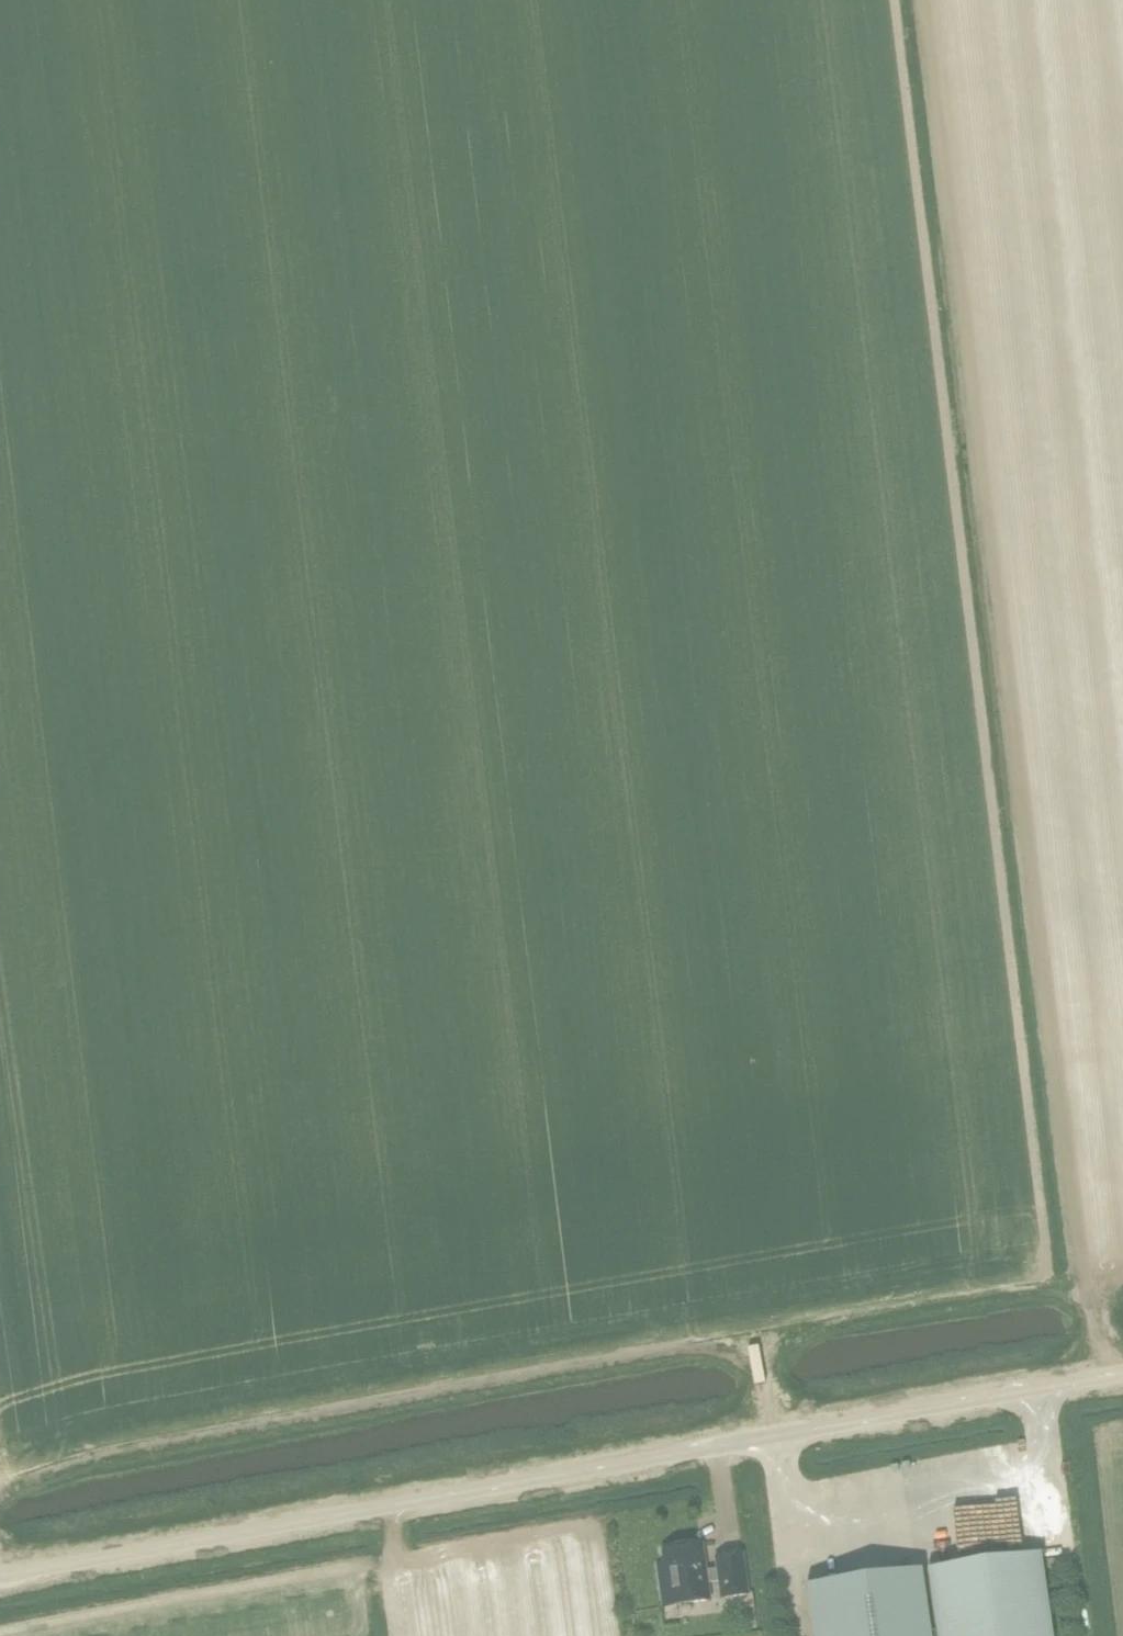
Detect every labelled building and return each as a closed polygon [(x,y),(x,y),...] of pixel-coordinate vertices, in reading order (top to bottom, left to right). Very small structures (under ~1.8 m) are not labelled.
[(718,1570),(705,1572),(701,1545),(663,1550),(665,1563),(658,1564),(663,1607),(711,1601),(708,1583),(718,1582),(720,1600),(748,1596),(742,1554),(716,1557),(718,1570)] [(807,1586),(814,1635),(1051,1635),(1039,1553),(930,1569),(939,1631),(930,1632),(921,1570),(807,1586)]
